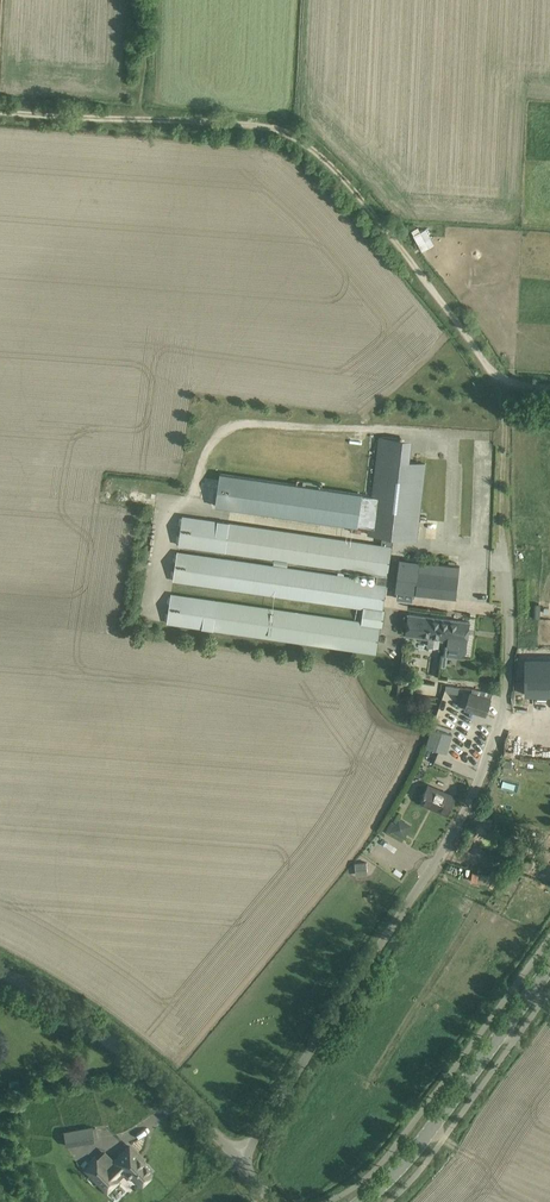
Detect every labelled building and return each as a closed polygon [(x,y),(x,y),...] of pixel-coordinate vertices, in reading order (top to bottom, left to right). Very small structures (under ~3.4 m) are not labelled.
[(413,232),(423,251),(436,244),(425,225),(413,232)] [(371,528),(370,535),(382,536),(381,544),(391,546),(392,538),(416,540),(425,464),(407,462),(409,439),(380,437),(373,500),(371,516),(373,516),(371,528)] [(373,516),(371,516),(373,500),(362,499),(363,494),(221,474),(216,506),(358,526),(369,527),(371,528),(373,516)] [(391,546),(381,544),(182,515),(178,545),(377,574),(376,581),(177,552),(173,580),(363,608),(361,622),(171,595),(167,622),(377,653),(380,627),(382,627),(385,609),(383,609),(392,546),(391,546)] [(420,577),(419,593),(456,597),(460,566),(422,562),(420,577)] [(428,646),(439,648),(440,640),(439,640),(443,619),(409,614),(406,636),(429,639),(428,646)] [(447,646),(466,648),(470,623),(443,619),(439,640),(440,640),(448,641),(447,646)] [(525,658),(525,695),(537,695),(537,693),(549,693),(549,658),(525,658)] [(470,693),(465,709),(486,715),(491,699),(470,693)] [(452,735),(431,728),(426,746),(447,753),(452,735)] [(455,797),(428,786),(421,802),(448,814),(455,797)] [(411,825),(398,818),(391,832),(404,839),(411,825)] [(531,867),(535,858),(519,850),(515,859),(531,867)] [(355,864),(356,873),(367,872),(366,863),(355,864)] [(78,1130),(64,1132),(66,1146),(80,1143),(78,1130)] [(129,1146),(114,1161),(116,1163),(108,1171),(96,1159),(85,1169),(105,1189),(116,1178),(112,1174),(119,1167),(128,1176),(130,1175),(139,1184),(152,1171),(138,1157),(139,1156),(129,1146)]
